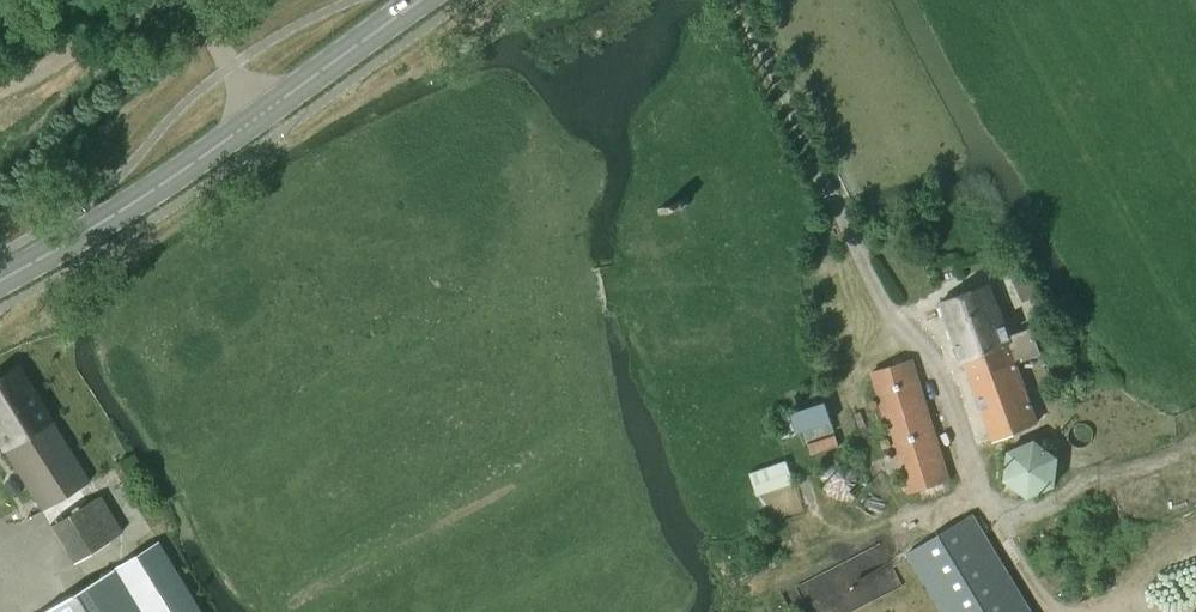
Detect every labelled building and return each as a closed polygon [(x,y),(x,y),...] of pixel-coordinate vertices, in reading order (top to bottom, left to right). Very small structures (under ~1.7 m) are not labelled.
[(989,284),(939,302),(961,362),(964,361),(1010,344),(1008,337),(989,284)] [(1010,344),(964,361),(967,369),(993,441),(1037,422),(1015,362),(1038,353),(1035,345),(1029,329),(1008,337),(1010,344)] [(908,492),(950,479),(913,360),(871,373),(908,492)] [(0,378),(0,443),(41,510),(88,481),(18,367),(0,378)] [(831,422),(824,402),(791,413),(798,433),(831,422)] [(1008,451),(1005,479),(1028,496),(1054,485),(1057,457),(1034,440),(1008,451)] [(122,530),(100,493),(50,524),(72,561),(122,530)] [(971,515),(907,553),(943,611),(1030,611),(971,515)] [(156,542),(41,611),(199,611),(156,542)]
